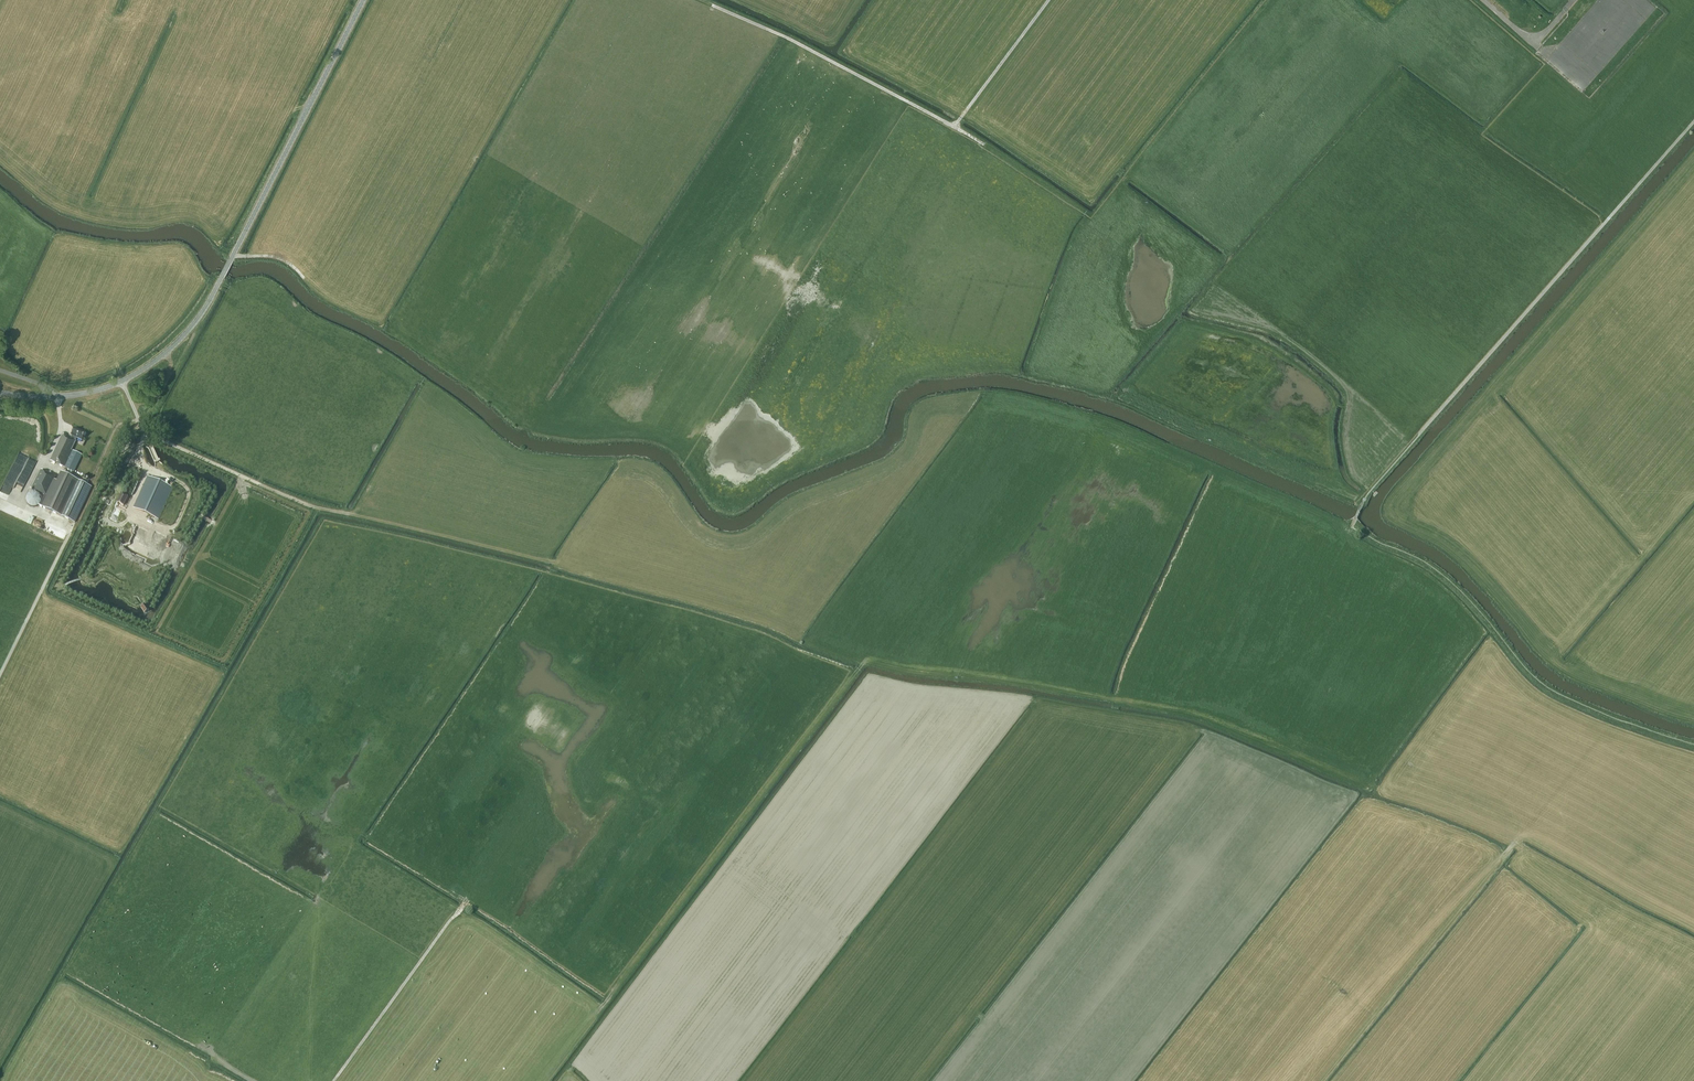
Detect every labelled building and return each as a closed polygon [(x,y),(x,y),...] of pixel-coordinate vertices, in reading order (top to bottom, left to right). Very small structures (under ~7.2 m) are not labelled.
[(72,435),(70,438),(62,434),(49,460),(74,472),(82,455),(71,450),(74,444),(76,441),(75,440),(76,437),(82,440),(85,432),(75,427),(71,435),(72,435)] [(56,477),(41,469),(31,488),(46,495),(54,480),(56,477)] [(91,486),(75,478),(60,471),(56,481),(54,480),(46,495),(41,506),(74,522),(91,486)] [(172,487),(147,476),(133,507),(158,519),(172,487)] [(118,503),(123,506),(128,497),(122,494),(118,503)] [(141,538),(139,539),(139,540),(141,541),(142,541),(142,540),(152,545),(150,550),(156,552),(164,535),(157,531),(155,536),(146,532),(147,529),(140,526),(137,534),(142,536),(141,538)] [(148,609),(145,604),(141,607),(145,613),(149,610),(148,609)]
